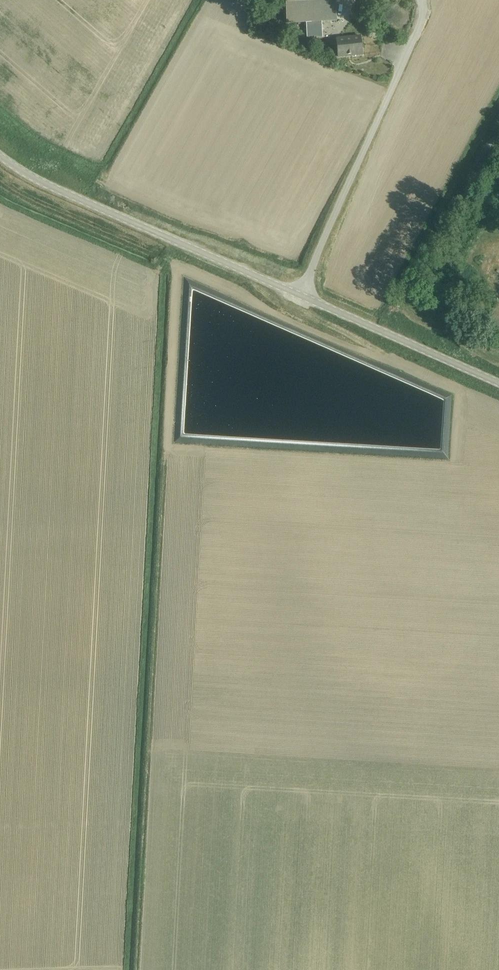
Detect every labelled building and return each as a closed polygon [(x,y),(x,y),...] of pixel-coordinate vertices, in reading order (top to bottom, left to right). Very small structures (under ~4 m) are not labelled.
[(285,24),(305,23),(306,35),(320,34),(320,22),(336,21),(335,0),(284,0),(285,24)] [(336,39),(338,57),(362,54),(360,36),(336,39)]
